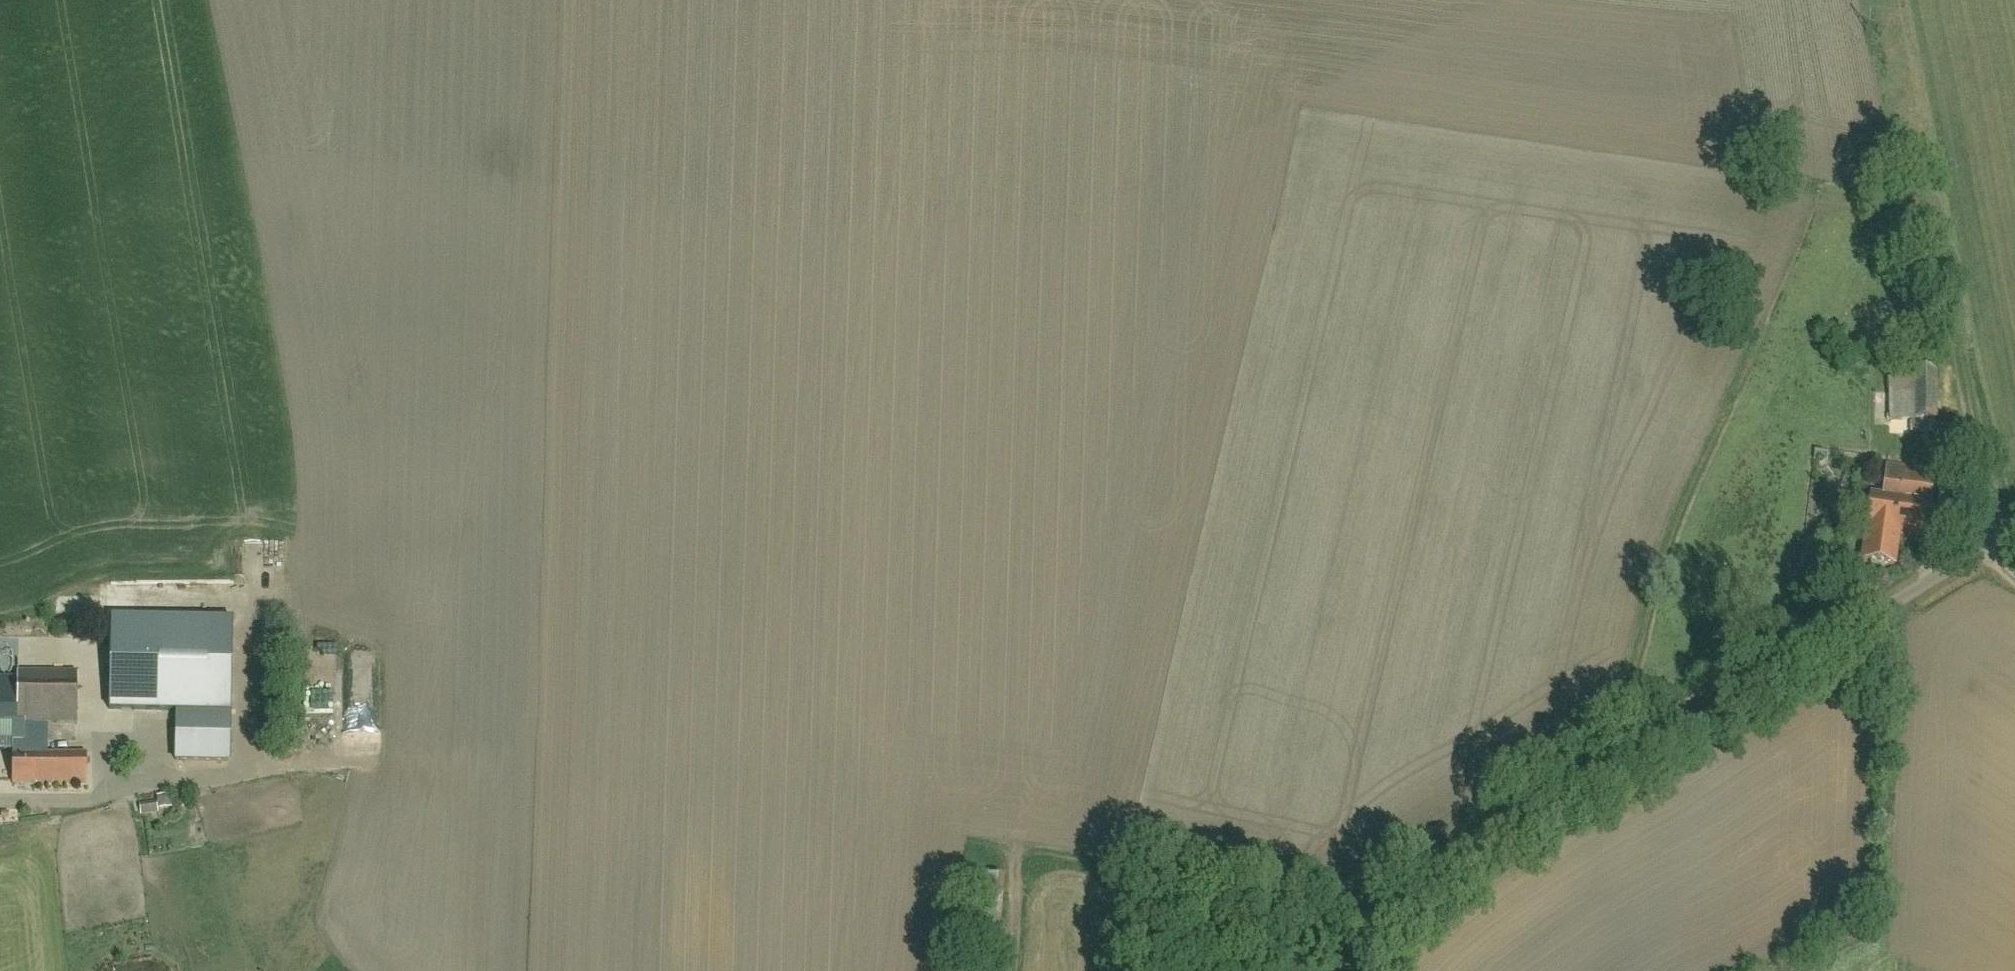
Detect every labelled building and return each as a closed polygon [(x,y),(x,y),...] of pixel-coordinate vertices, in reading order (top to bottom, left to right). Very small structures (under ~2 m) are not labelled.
[(1889,391),(1890,423),(1911,423),(1911,433),(1937,432),(1936,375),(1910,376),(1910,391),(1889,391)] [(1929,482),(1887,480),(1887,501),(1928,502),(1929,482)] [(1894,572),(1894,542),(1928,542),(1928,509),(1861,509),(1861,541),(1868,541),(1868,572),(1894,572)] [(116,716),(174,715),(174,762),(230,761),(229,622),(115,623),(116,716)] [(78,725),(78,684),(0,684),(0,725),(78,725)] [(12,760),(12,790),(84,788),(84,759),(12,760)]
